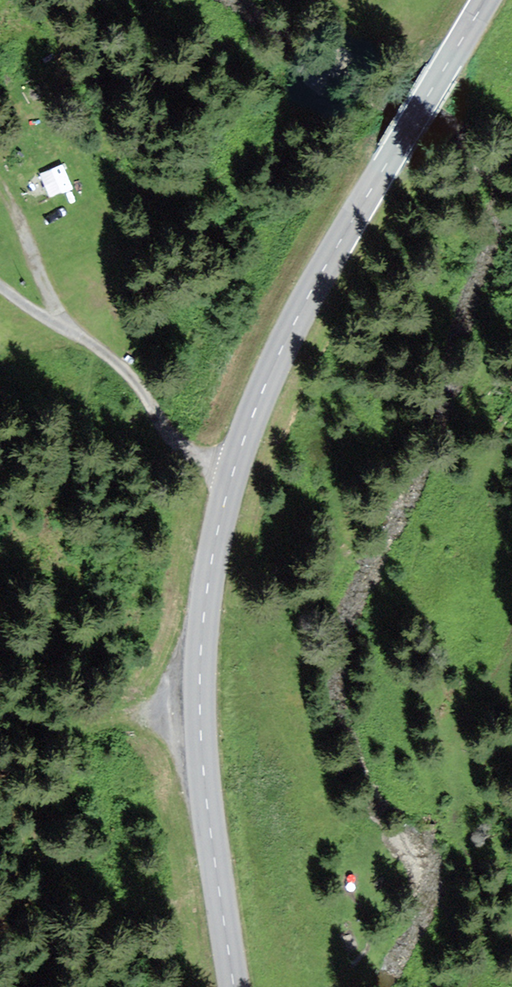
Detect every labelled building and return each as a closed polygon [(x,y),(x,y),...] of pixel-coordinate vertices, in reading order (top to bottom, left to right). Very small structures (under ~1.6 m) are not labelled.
[(62,161),(39,171),(50,197),(74,186),(62,161)]
